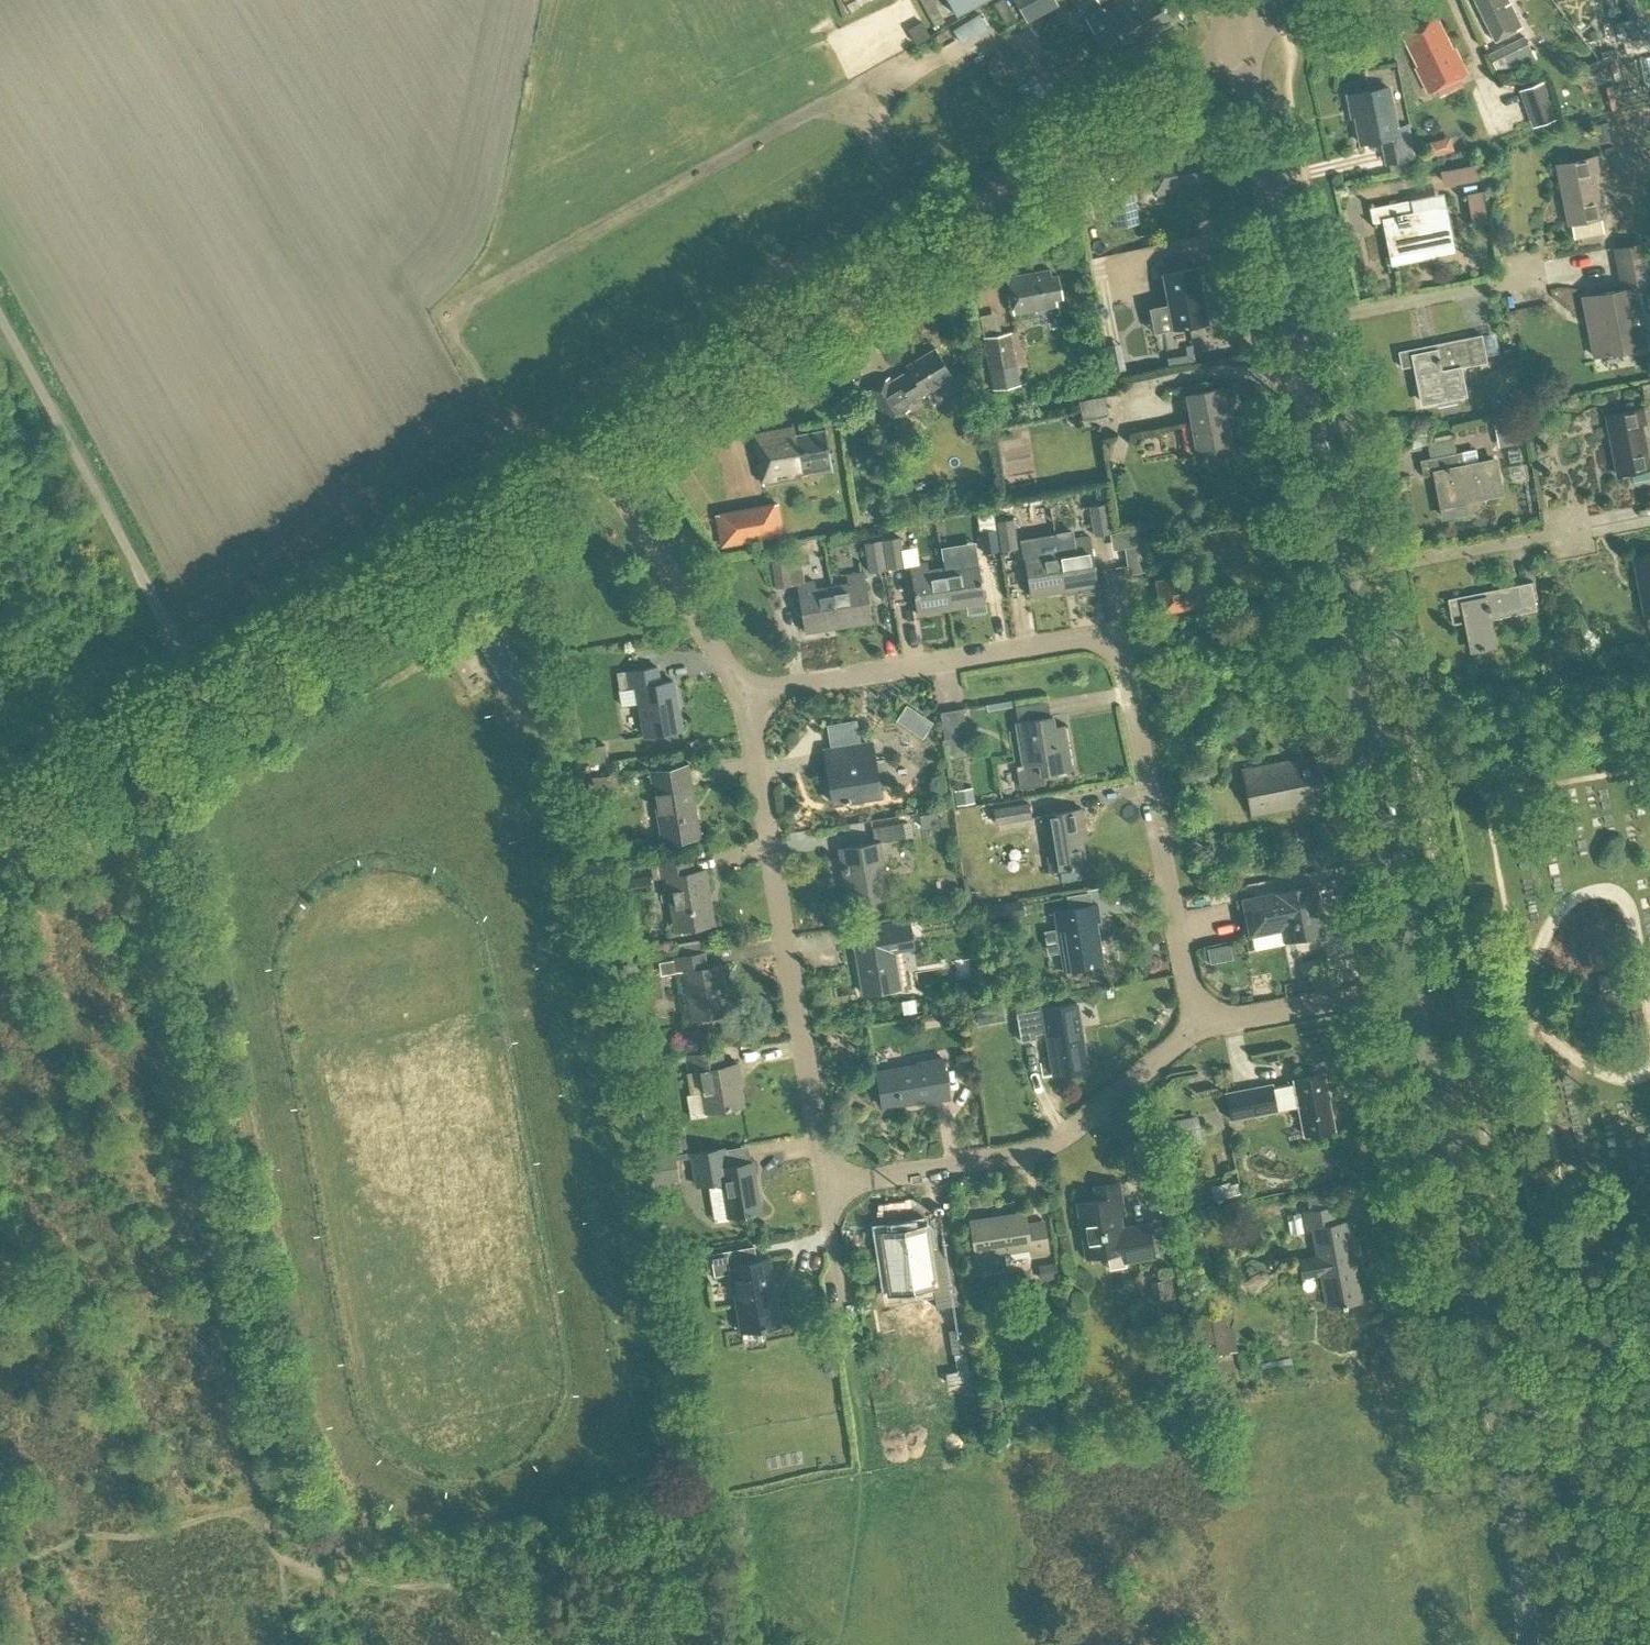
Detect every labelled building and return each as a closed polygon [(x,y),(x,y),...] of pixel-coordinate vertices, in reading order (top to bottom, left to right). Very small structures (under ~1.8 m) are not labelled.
[(934,0),(922,0),(935,25),(944,20),(934,0)] [(983,0),(948,0),(956,15),(983,0)] [(1016,17),(1005,0),(999,0),(993,3),(1006,23),(1016,17)] [(1027,22),(1059,4),(1056,0),(1015,0),(1027,22)] [(1085,19),(1114,66),(1158,39),(1154,31),(1181,15),(1172,0),(1136,0),(1134,1),(1133,0),(1116,0),(1085,19)] [(1509,0),(1475,0),(1494,39),(1521,25),(1509,0)] [(961,24),(964,34),(988,27),(984,16),(961,24)] [(1452,48),(1436,16),(1401,32),(1418,65),(1415,66),(1427,89),(1465,70),(1454,47),(1452,48)] [(1618,41),(1649,35),(1649,29),(1648,16),(1614,22),(1618,41)] [(1498,70),(1510,64),(1533,55),(1530,48),(1523,34),(1488,52),(1498,70)] [(1600,51),(1602,61),(1617,58),(1615,48),(1600,51)] [(1603,67),(1598,58),(1583,65),(1588,75),(1590,74),(1603,67)] [(1590,74),(1596,85),(1611,77),(1605,66),(1603,67),(1590,74)] [(1596,85),(1590,74),(1588,75),(1582,77),(1588,89),(1596,85)] [(1544,79),(1517,89),(1531,126),(1559,116),(1544,79)] [(1396,125),(1388,86),(1347,94),(1351,116),(1355,115),(1360,141),(1379,137),(1384,161),(1412,156),(1406,123),(1396,125)] [(1613,138),(1610,121),(1595,124),(1598,141),(1613,138)] [(1431,141),(1435,156),(1454,151),(1450,136),(1431,141)] [(1197,154),(1195,147),(1149,156),(1156,193),(1202,184),(1200,177),(1206,176),(1201,153),(1197,154)] [(1594,155),(1556,163),(1568,221),(1570,221),(1601,215),(1592,169),(1597,169),(1594,155)] [(1445,189),(1468,189),(1468,179),(1481,180),(1481,167),(1445,167),(1445,189)] [(1138,220),(1131,186),(1106,190),(1114,225),(1138,220)] [(1481,189),(1466,192),(1472,225),(1487,222),(1481,189)] [(1414,211),(1411,197),(1369,206),(1372,221),(1385,219),(1391,250),(1450,238),(1443,206),(1414,211)] [(1607,218),(1574,222),(1576,239),(1609,234),(1607,218)] [(1642,242),(1615,247),(1618,261),(1645,256),(1642,242)] [(1649,279),(1645,256),(1618,261),(1622,284),(1649,279)] [(1207,320),(1197,265),(1162,272),(1173,327),(1207,320)] [(1050,274),(1049,268),(1007,276),(1014,311),(1055,303),(1054,297),(1062,295),(1057,272),(1050,274)] [(1626,286),(1582,295),(1593,353),(1598,353),(1598,356),(1647,346),(1640,311),(1641,311),(1637,290),(1627,292),(1626,286)] [(1020,381),(1017,366),(1010,330),(982,334),(989,370),(992,387),(1020,381)] [(1487,360),(1481,332),(1398,349),(1402,366),(1415,363),(1422,399),(1463,391),(1458,366),(1487,360)] [(889,377),(866,390),(884,421),(907,407),(905,404),(923,393),(921,390),(949,373),(934,347),(907,363),(910,368),(891,380),(889,377)] [(1123,355),(1109,358),(1112,371),(1126,368),(1123,355)] [(1644,399),(1649,398),(1649,381),(1641,383),(1644,399)] [(1230,441),(1220,386),(1186,392),(1197,447),(1230,441)] [(1083,422),(1109,417),(1105,395),(1080,400),(1083,422)] [(1645,420),(1642,407),(1605,414),(1616,472),(1649,466),(1640,421),(1645,420)] [(1515,418),(1494,422),(1499,445),(1519,441),(1515,418)] [(970,439),(988,437),(986,420),(968,422),(970,439)] [(826,428),(795,434),(793,423),(754,430),(764,482),(796,476),(798,473),(817,469),(820,472),(833,469),(826,428)] [(911,450),(901,433),(886,443),(896,460),(911,450)] [(1462,450),(1420,458),(1423,473),(1433,471),(1442,514),(1465,510),(1463,498),(1500,490),(1494,458),(1464,464),(1462,450)] [(1089,504),(1094,533),(1111,531),(1106,501),(1089,504)] [(717,513),(723,544),(770,536),(764,505),(717,513)] [(1001,549),(1017,546),(1012,516),(996,519),(1001,549)] [(996,528),(979,531),(983,554),(1000,551),(996,528)] [(1116,534),(1119,554),(1149,550),(1145,529),(1116,534)] [(1073,543),(1056,546),(1063,589),(1096,583),(1088,533),(1072,536),(1073,543)] [(883,538),(888,567),(904,564),(899,535),(883,538)] [(864,540),(869,570),(886,568),(881,538),(864,540)] [(1063,589),(1056,546),(1040,549),(1039,541),(1023,544),(1031,594),(1063,589)] [(1632,553),(1643,613),(1646,627),(1649,626),(1649,550),(1632,553)] [(960,562),(943,564),(950,607),(984,602),(976,552),(959,555),(960,562)] [(770,556),(776,586),(792,584),(787,553),(770,556)] [(950,607),(943,564),(927,567),(926,560),(910,562),(918,612),(950,607)] [(1197,569),(1191,570),(1154,577),(1160,612),(1192,605),(1204,602),(1197,569)] [(848,581),(831,584),(838,626),(871,620),(863,570),(847,573),(848,581)] [(838,626),(831,584),(815,587),(814,578),(797,581),(805,631),(838,626)] [(1536,608),(1530,580),(1447,596),(1451,613),(1464,610),(1472,647),(1494,643),(1489,617),(1536,608)] [(660,681),(658,665),(617,671),(620,687),(635,684),(644,734),(682,727),(673,678),(660,681)] [(913,710),(906,704),(897,717),(897,718),(905,723),(909,715),(913,710)] [(967,733),(964,707),(941,709),(944,736),(967,733)] [(1045,783),(1043,773),(1071,768),(1064,722),(1055,724),(1053,713),(1016,719),(1023,764),(1016,765),(1020,787),(1045,783)] [(881,791),(872,741),(839,747),(841,764),(825,767),(831,800),(881,791)] [(1314,761),(1312,752),(1244,766),(1253,813),(1313,801),(1312,793),(1322,791),(1316,761),(1314,761)] [(697,831),(686,766),(651,771),(662,837),(697,831)] [(954,790),(957,805),(975,802),(972,787),(954,790)] [(1029,801),(992,807),(995,823),(1031,817),(1029,801)] [(1084,832),(1080,806),(1043,813),(1051,854),(1047,854),(1050,870),(1085,864),(1080,833),(1084,832)] [(937,811),(922,813),(919,814),(921,825),(921,828),(940,825),(937,811)] [(904,836),(901,820),(871,825),(874,840),(839,846),(848,901),(888,895),(879,840),(904,836)] [(693,870),(690,854),(637,864),(639,877),(666,873),(675,928),(714,921),(704,868),(693,870)] [(1324,930),(1314,883),(1263,893),(1262,886),(1246,889),(1248,896),(1242,897),(1250,933),(1282,927),(1284,938),(1324,930)] [(1007,902),(990,905),(992,920),(1009,917),(1007,902)] [(1098,916),(1096,902),(1054,909),(1063,967),(1101,961),(1094,917),(1098,916)] [(914,945),(909,917),(865,925),(868,940),(854,943),(862,992),(900,985),(893,949),(914,945)] [(1220,944),(1207,947),(1209,962),(1224,959),(1232,958),(1230,943),(1220,944)] [(719,962),(716,963),(705,965),(703,951),(674,955),(676,969),(683,968),(686,989),(673,991),(677,1014),(690,1012),(691,1016),(727,1011),(719,962)] [(659,961),(660,973),(675,971),(674,959),(659,961)] [(1621,976),(1594,980),(1600,1001),(1625,998),(1621,976)] [(909,1008),(922,1005),(920,992),(907,995),(909,1008)] [(1035,1032),(1046,1030),(1053,1074),(1087,1068),(1076,1001),(1042,1007),(1043,1015),(1033,1015),(1032,1008),(1016,1010),(1021,1039),(1036,1036),(1035,1032)] [(1004,1019),(1002,1005),(975,1009),(978,1024),(1004,1019)] [(720,1048),(687,1054),(689,1071),(699,1069),(703,1091),(687,1093),(691,1116),(707,1113),(706,1109),(743,1104),(736,1062),(723,1065),(720,1048)] [(950,1095),(943,1056),(916,1061),(917,1062),(876,1070),(882,1105),(934,1096),(934,1098),(950,1095)] [(1449,1085),(1465,1079),(1460,1066),(1444,1072),(1449,1085)] [(1231,1117),(1299,1104),(1304,1132),(1335,1126),(1331,1104),(1330,1105),(1324,1072),(1294,1078),(1295,1081),(1273,1085),(1272,1082),(1226,1091),(1231,1117)] [(1180,1118),(1185,1145),(1202,1141),(1197,1115),(1180,1118)] [(680,1137),(664,1140),(667,1153),(683,1150),(680,1137)] [(696,1183),(716,1180),(722,1179),(728,1215),(761,1209),(753,1159),(727,1163),(724,1146),(691,1151),(696,1183)] [(649,1158),(653,1183),(678,1179),(675,1155),(649,1158)] [(1229,1180),(1210,1185),(1214,1200),(1233,1195),(1229,1180)] [(1123,1214),(1117,1181),(1095,1185),(1097,1199),(1078,1202),(1087,1254),(1124,1248),(1126,1257),(1152,1253),(1147,1223),(1124,1227),(1122,1214),(1123,1214)] [(1335,1223),(1332,1206),(1304,1211),(1308,1229),(1313,1229),(1317,1256),(1299,1259),(1302,1276),(1320,1273),(1326,1306),(1359,1301),(1346,1221),(1335,1223)] [(976,1253),(979,1252),(981,1267),(1005,1264),(1002,1249),(1031,1245),(1032,1252),(1047,1249),(1043,1221),(1025,1223),(1024,1211),(971,1219),(976,1253)] [(921,1235),(880,1242),(889,1293),(930,1286),(935,1313),(959,1309),(949,1251),(925,1255),(921,1235)] [(713,1274),(716,1273),(731,1271),(740,1329),(780,1323),(769,1258),(756,1260),(754,1244),(710,1251),(713,1274)] [(1038,1263),(1041,1278),(1052,1277),(1050,1261),(1038,1263)] [(1154,1301),(1171,1298),(1167,1276),(1150,1279),(1154,1301)] [(1215,1341),(1218,1354),(1230,1352),(1226,1325),(1223,1309),(1198,1313),(1204,1344),(1215,1341)] [(948,1329),(952,1353),(968,1350),(965,1326),(948,1329)] [(829,1361),(823,1366),(824,1373),(832,1376),(838,1371),(836,1363),(829,1361)]
